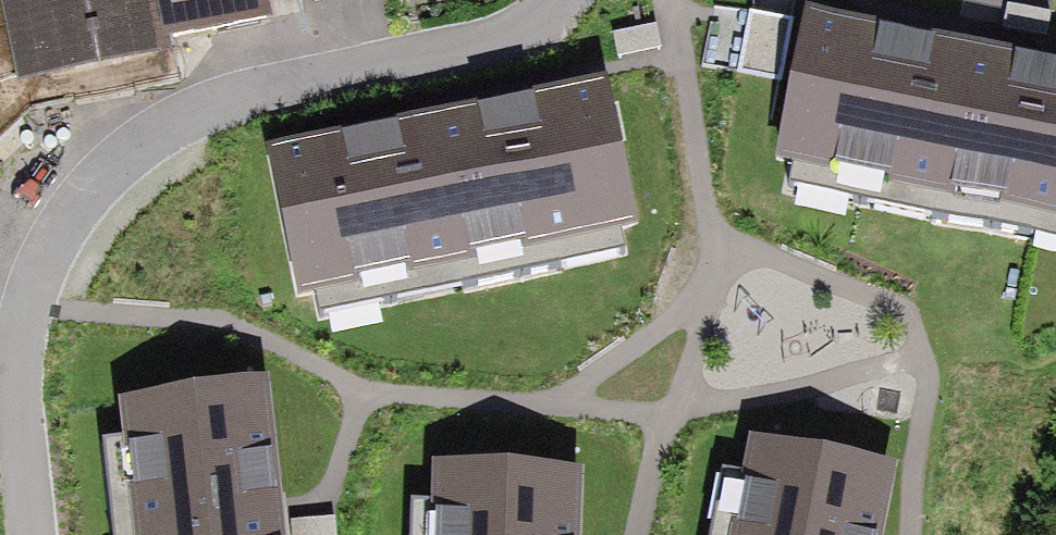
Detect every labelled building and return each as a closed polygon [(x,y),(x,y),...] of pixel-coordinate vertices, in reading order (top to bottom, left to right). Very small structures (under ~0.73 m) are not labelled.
[(12,76),(271,14),(268,0),(0,0),(0,18),(12,76)] [(813,24),(785,156),(804,160),(799,183),(1055,237),(1055,73),(970,55),(813,24)] [(786,81),(790,34),(753,31),(749,78),(786,81)] [(434,114),(272,148),(309,321),(637,251),(600,78),(434,114)] [(258,396),(125,413),(130,445),(108,448),(119,534),(276,534),(274,517),(258,396)] [(720,473),(708,534),(876,534),(888,469),(759,445),(753,479),(720,473)] [(435,479),(434,510),(410,509),(410,534),(576,534),(577,483),(435,479)]
